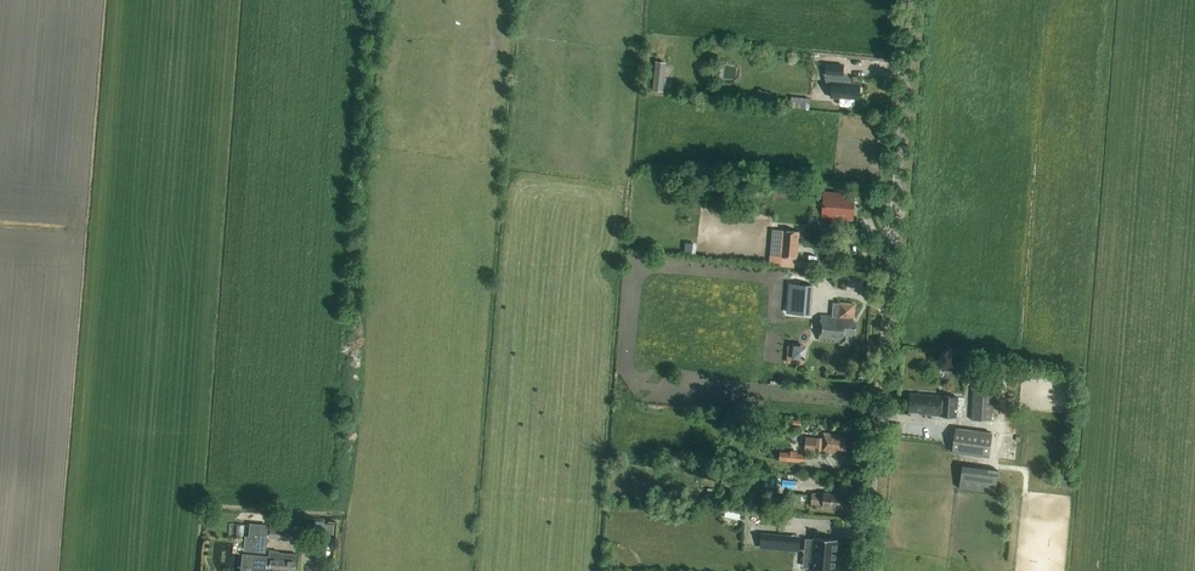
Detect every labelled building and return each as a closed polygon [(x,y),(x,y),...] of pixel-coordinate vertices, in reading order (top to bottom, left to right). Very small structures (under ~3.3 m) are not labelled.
[(663,92),(666,63),(655,62),(652,91),(663,92)] [(826,74),(826,79),(827,84),(832,84),(831,97),(840,98),(839,105),(841,107),(853,108),(855,106),(856,99),(858,100),(860,84),(849,84),(850,79),(847,76),(843,75),(843,66),(826,64),(826,74)] [(759,89),(755,100),(768,104),(771,93),(759,89)] [(791,97),(791,101),(787,101),(786,108),(809,109),(810,99),(791,97)] [(856,194),(823,191),(821,218),(854,220),(856,194)] [(770,245),(769,256),(777,257),(780,257),(797,259),(799,233),(785,232),(783,246),(778,246),(770,245)] [(789,313),(809,315),(812,286),(791,284),(789,313)] [(821,322),(819,342),(840,344),(839,345),(851,346),(852,334),(855,334),(856,322),(852,322),(853,318),(854,305),(840,304),(833,304),(832,316),(823,315),(822,315),(821,322)] [(991,421),(993,390),(973,389),(972,420),(991,421)] [(957,417),(958,398),(910,394),(909,411),(919,412),(919,414),(957,417)] [(992,433),(967,430),(955,428),(952,453),(989,458),(992,433)] [(823,439),(817,438),(816,452),(822,452),(842,454),(842,450),(845,450),(846,439),(843,439),(843,435),(823,433),(823,439)] [(816,452),(817,438),(807,437),(805,451),(816,452)] [(779,461),(804,463),(805,454),(798,454),(798,452),(790,451),(790,453),(780,452),(779,461)] [(960,489),(995,493),(998,471),(962,467),(960,489)] [(765,477),(765,487),(780,488),(781,478),(765,477)] [(783,480),(782,488),(798,489),(798,481),(783,480)] [(823,506),(841,507),(842,495),(824,494),(812,493),(811,504),(823,505),(823,506)] [(271,523),(270,538),(285,540),(287,524),(271,523)] [(255,537),(254,552),(266,552),(267,537),(255,537)] [(799,549),(799,538),(760,537),(760,548),(799,549)] [(821,570),(836,570),(838,540),(813,538),(813,540),(806,539),(805,550),(812,551),(810,570),(821,570)] [(254,555),(252,570),(296,570),(297,555),(278,554),(279,551),(269,551),(269,556),(254,555)]
